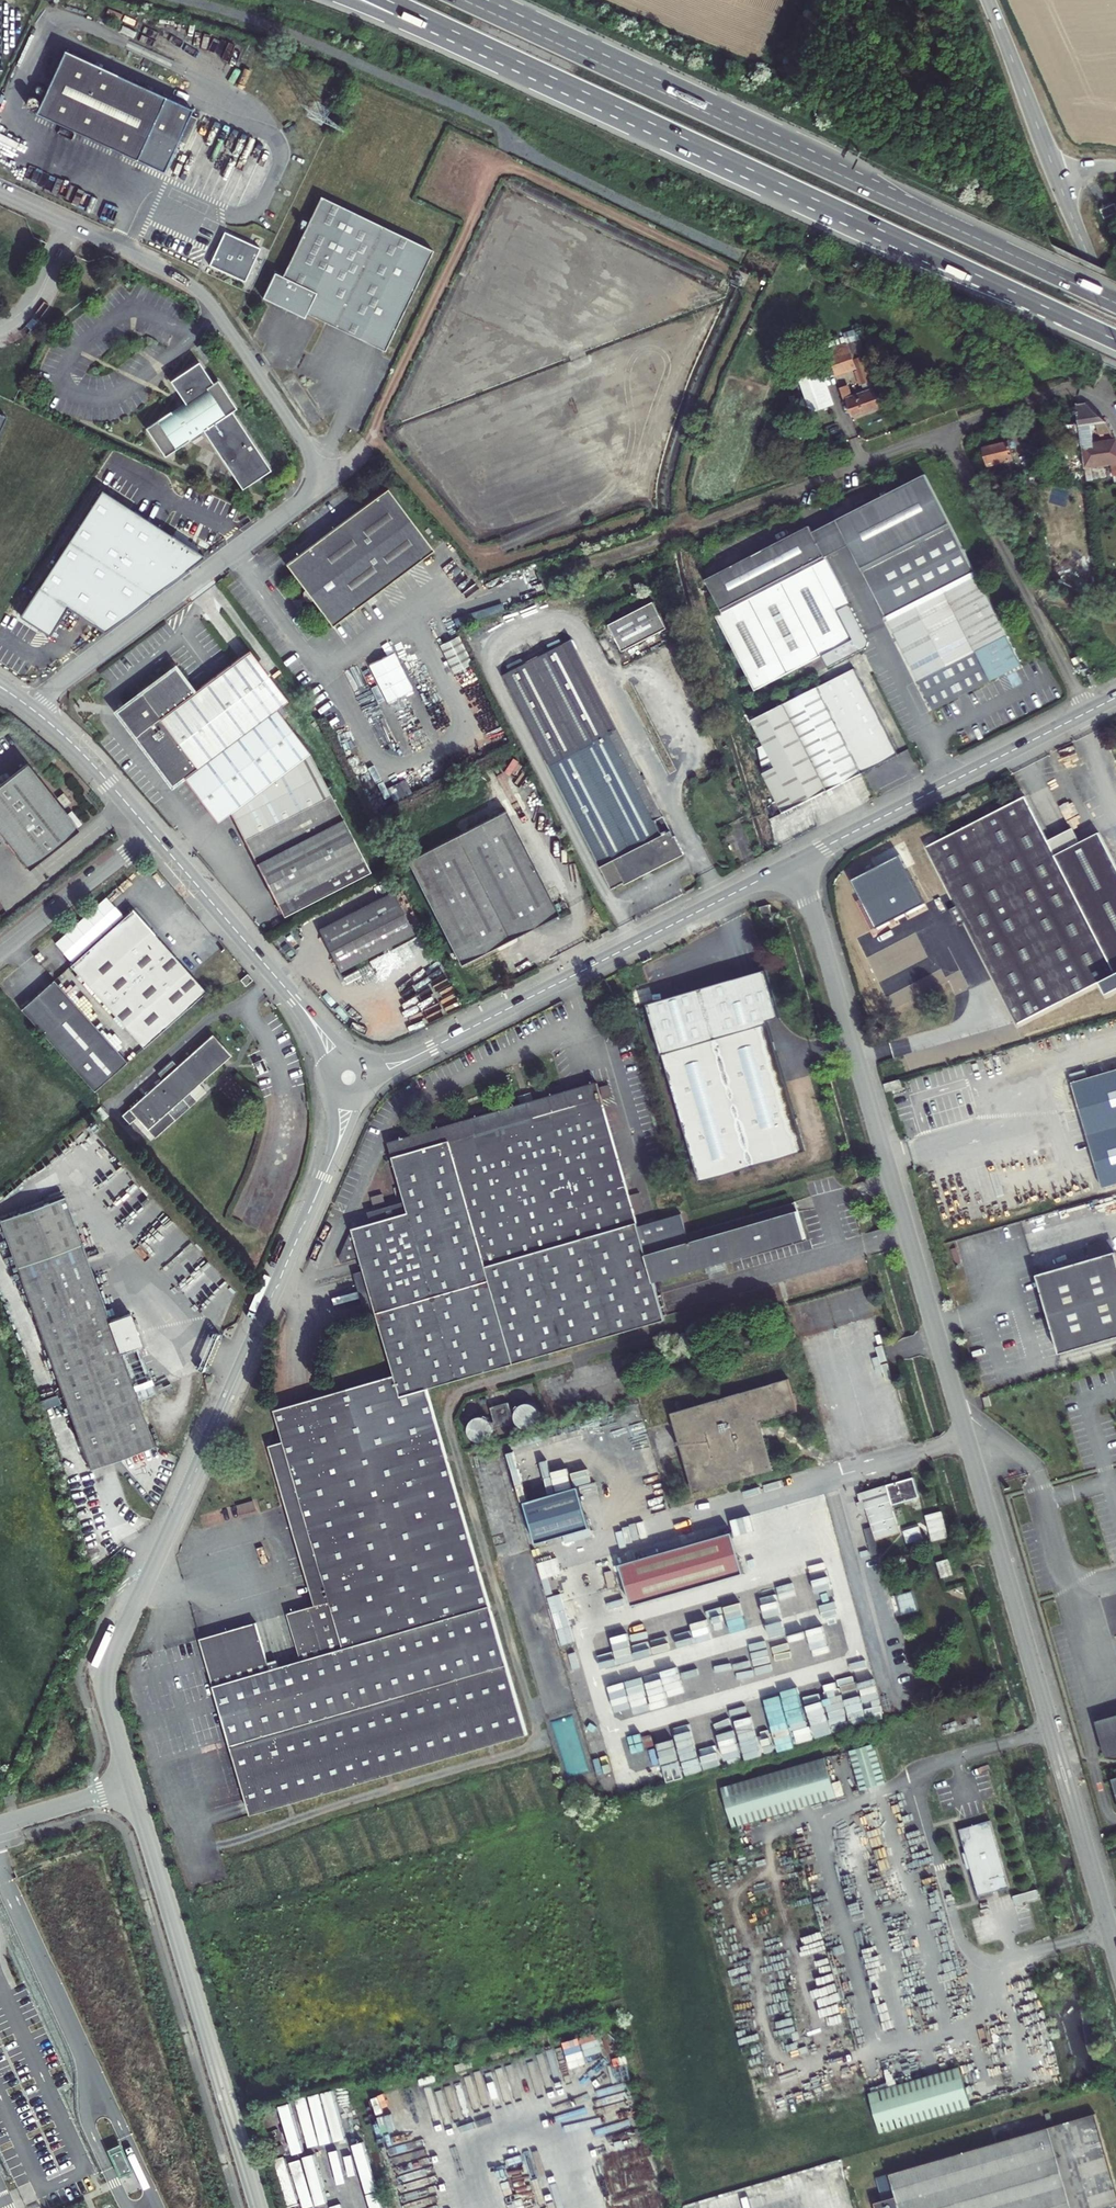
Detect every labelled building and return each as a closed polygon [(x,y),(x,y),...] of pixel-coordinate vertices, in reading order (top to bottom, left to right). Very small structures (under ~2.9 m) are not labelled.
[(37,117),(149,165),(164,172),(191,108),(64,53),(37,117)] [(434,251),(323,197),(284,276),(276,272),(264,296),(305,316),(307,313),(386,351),(434,251)] [(1102,208),(1107,218),(1115,214),(1115,208),(1114,203),(1102,208)] [(225,232),(209,265),(244,282),(260,248),(225,232)] [(854,336),(857,344),(870,340),(867,331),(854,336)] [(860,355),(857,344),(835,351),(844,377),(863,370),(871,394),(858,399),(854,388),(842,392),(846,403),(849,402),(855,420),(889,409),(873,359),(871,360),(868,352),(860,355)] [(213,383),(198,361),(170,381),(185,404),(171,413),(170,411),(145,427),(164,456),(189,440),(187,438),(201,428),(241,489),(270,470),(231,412),(236,408),(217,380),(213,383)] [(831,407),(821,376),(804,381),(814,413),(831,407)] [(1088,404),(1076,406),(1079,424),(1097,422),(1099,433),(1112,432),(1109,425),(1088,404)] [(1084,467),(1110,464),(1115,475),(1115,441),(1092,443),(1091,434),(1084,435),(1083,429),(1079,430),(1084,467)] [(1008,442),(983,448),(987,466),(1012,459),(1008,442)] [(837,550),(850,544),(888,620),(977,575),(925,475),(826,525),(813,532),(826,556),(837,550)] [(285,564),(303,589),(303,591),(302,594),(303,596),(304,598),(308,601),(310,602),(313,602),(331,626),(432,550),(387,489),(285,564)] [(204,559),(102,491),(18,620),(50,640),(70,608),(104,630),(204,559)] [(724,611),(717,615),(755,689),(822,655),(853,639),(838,610),(850,604),(826,556),(813,532),(810,526),(707,578),(724,611)] [(977,575),(888,620),(933,709),(990,680),(988,675),(1020,659),(977,575)] [(655,600),(611,624),(625,651),(669,627),(655,600)] [(853,639),(822,655),(828,667),(867,648),(869,641),(850,604),(838,610),(853,639)] [(439,643),(453,672),(472,663),(458,634),(439,643)] [(570,641),(658,819),(666,815),(578,637),(570,641)] [(614,887),(685,852),(666,815),(658,819),(570,641),(507,672),(614,887)] [(183,777),(189,785),(278,712),(275,708),(286,700),(248,649),(192,691),(173,667),(139,693),(141,696),(137,700),(133,705),(131,711),(130,717),(131,723),(133,729),(136,734),(133,737),(171,786),(183,777)] [(1085,653),(1087,659),(1096,655),(1093,649),(1085,653)] [(988,675),(990,680),(1022,664),(1020,659),(988,675)] [(1106,679),(1112,676),(1107,667),(1101,670),(1106,679)] [(856,670),(815,691),(857,776),(899,756),(856,670)] [(793,809),(857,776),(815,691),(751,723),(762,746),(756,749),(761,774),(782,816),(794,810),(793,809)] [(141,696),(139,693),(114,712),(133,737),(136,734),(133,729),(131,723),(130,717),(131,711),(133,705),(137,700),(141,696)] [(307,752),(278,712),(189,785),(217,822),(230,812),(307,752)] [(369,870),(307,752),(230,812),(282,914),(369,870)] [(0,780),(0,837),(24,868),(75,829),(23,762),(0,780)] [(1046,840),(1023,797),(929,846),(1019,1021),(1115,971),(1115,868),(1097,832),(1078,842),(1054,855),(1046,840)] [(510,811),(413,862),(466,964),(564,913),(510,811)] [(1071,826),(1046,840),(1054,855),(1078,842),(1071,826)] [(347,973),(419,935),(397,893),(325,931),(347,973)] [(770,905),(760,908),(762,919),(772,916),(770,905)] [(209,993),(136,911),(74,966),(147,1048),(209,993)] [(342,976),(349,991),(374,979),(367,964),(342,976)] [(626,981),(620,969),(612,973),(614,977),(618,986),(626,981)] [(803,1150),(764,1019),(775,1015),(762,969),(646,1001),(697,1181),(803,1150)] [(251,974),(243,981),(249,988),(256,981),(251,974)] [(93,1091),(126,1061),(54,981),(21,1010),(93,1091)] [(212,1036),(158,1085),(153,1080),(138,1093),(143,1099),(129,1110),(149,1132),(169,1113),(176,1120),(197,1101),(191,1094),(231,1057),(212,1036)] [(1068,1085),(1073,1104),(1082,1101),(1108,1187),(1115,1185),(1115,1070),(1068,1085)] [(900,1082),(884,1087),(886,1092),(902,1088),(900,1082)] [(629,1194),(597,1083),(389,1144),(405,1202),(369,1212),(371,1223),(353,1228),(340,1259),(341,1264),(359,1258),(363,1271),(376,1313),(393,1372),(275,1407),(284,1438),(269,1443),(315,1604),(287,1613),(301,1657),(269,1666),(256,1621),(200,1638),(251,1814),(530,1733),(428,1390),(666,1322),(654,1285),(806,1241),(795,1203),(686,1234),(680,1214),(638,1226),(634,1212),(629,1194)] [(1068,1142),(1078,1141),(1076,1127),(1066,1128),(1068,1142)] [(629,1194),(634,1212),(644,1209),(638,1192),(629,1194)] [(370,1197),(373,1207),(385,1203),(382,1194),(370,1197)] [(119,1350),(137,1343),(126,1312),(108,1319),(62,1195),(0,1218),(0,1227),(89,1467),(154,1443),(119,1350)] [(1036,1275),(1059,1355),(1115,1339),(1115,1258),(1114,1252),(1036,1275)] [(353,1274),(366,1317),(376,1313),(363,1271),(353,1274)] [(858,1347),(872,1343),(867,1329),(862,1331),(865,1339),(856,1341),(858,1347)] [(787,1380),(671,1415),(695,1494),(774,1470),(760,1424),(797,1413),(787,1380)] [(989,1395),(982,1397),(985,1408),(992,1406),(989,1395)] [(519,1401),(515,1419),(538,1425),(542,1407),(519,1401)] [(491,1435),(492,1416),(471,1416),(471,1435),(491,1435)] [(912,1478),(885,1486),(891,1506),(918,1498),(912,1478)] [(578,1488),(524,1504),(537,1545),(590,1529),(578,1488)] [(272,1492),(255,1497),(258,1507),(275,1502),(272,1492)] [(239,1514),(257,1510),(254,1499),(236,1504),(239,1514)] [(732,1528),(621,1561),(634,1604),(744,1570),(732,1528)] [(963,1544),(953,1547),(958,1562),(968,1559),(963,1544)] [(540,1564),(551,1560),(546,1545),(534,1549),(540,1564)] [(937,1561),(940,1576),(951,1574),(948,1559),(937,1561)] [(769,1748),(841,1732),(835,1706),(800,1714),(798,1708),(782,1711),(787,1732),(767,1736),(769,1748)] [(1095,1719),(1106,1755),(1115,1752),(1115,1713),(1095,1719)] [(823,1755),(720,1787),(732,1827),(836,1795),(823,1755)] [(3,1796),(5,1804),(15,1801),(13,1793),(3,1796)] [(988,1821),(957,1830),(964,1853),(969,1870),(977,1897),(1008,1888),(988,1821)] [(969,1870),(964,1853),(961,1854),(965,1870),(969,1870)] [(958,2067),(867,2093),(879,2133),(970,2106),(958,2067)] [(355,2122),(347,2090),(334,2093),(333,2089),(310,2095),(323,2143),(349,2137),(345,2124),(355,2122)] [(308,2102),(297,2102),(298,2112),(308,2111),(308,2102)] [(1094,2114),(877,2179),(886,2207),(1115,2207),(1115,2188),(1094,2114)] [(378,2195),(375,2180),(366,2182),(370,2197),(378,2195)]
